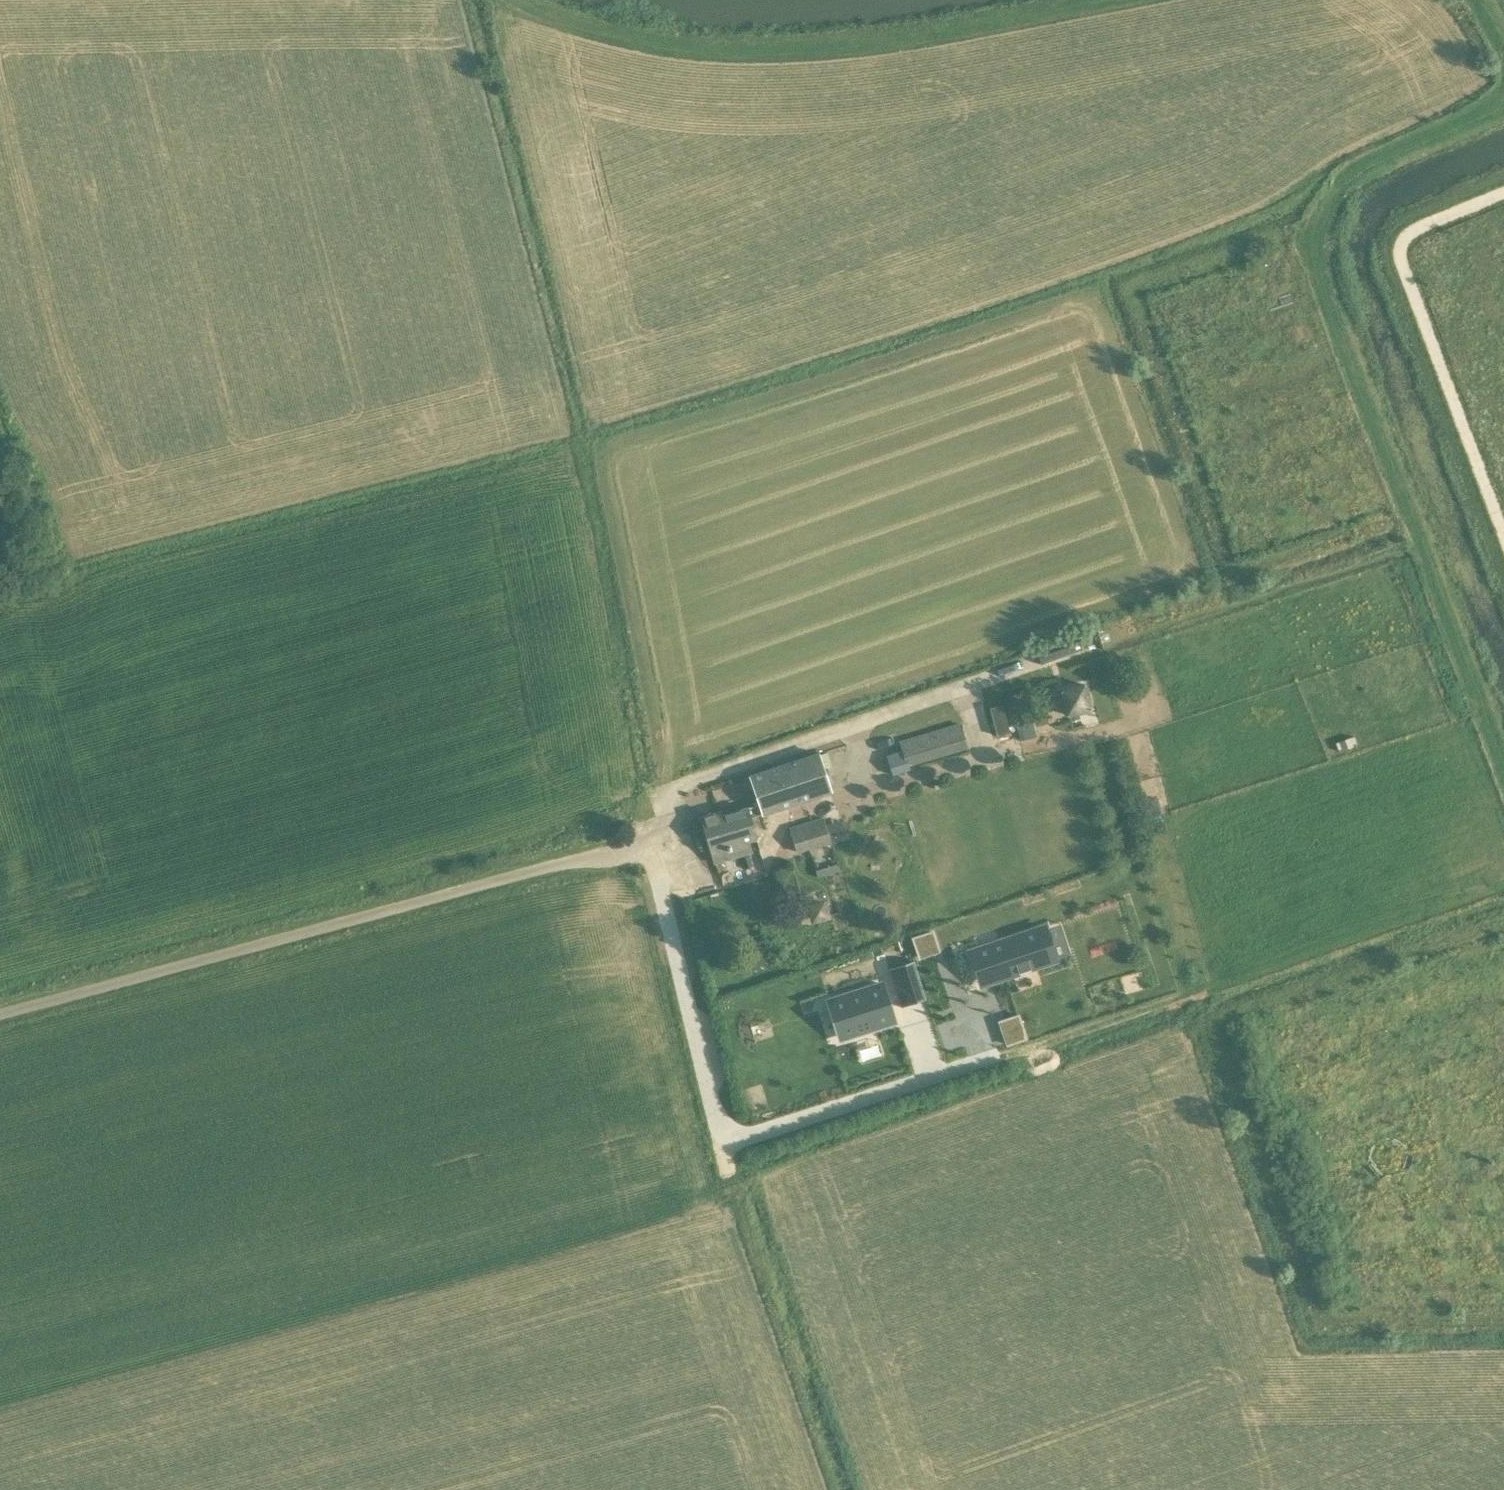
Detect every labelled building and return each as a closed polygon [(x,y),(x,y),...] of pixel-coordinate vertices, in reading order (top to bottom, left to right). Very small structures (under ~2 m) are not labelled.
[(1088,711),(1082,688),(1059,694),(1065,717),(1088,711)] [(900,743),(907,766),(966,748),(959,725),(900,743)] [(880,794),(900,793),(899,753),(879,754),(880,794)] [(749,775),(758,804),(720,816),(719,811),(701,817),(715,861),(753,849),(750,839),(756,837),(748,814),(760,811),(762,814),(831,792),(818,754),(749,775)] [(797,853),(832,842),(824,817),(789,827),(797,853)] [(824,902),(809,906),(813,921),(828,917),(824,902)] [(969,952),(979,984),(1055,958),(1070,953),(1060,922),(1045,927),(1045,926),(969,952)] [(913,938),(919,957),(938,950),(932,931),(913,938)] [(914,960),(888,968),(900,1007),(926,999),(914,960)] [(881,983),(828,1000),(834,1019),(836,1026),(841,1038),(893,1021),(885,994),(884,993),(881,983)]
